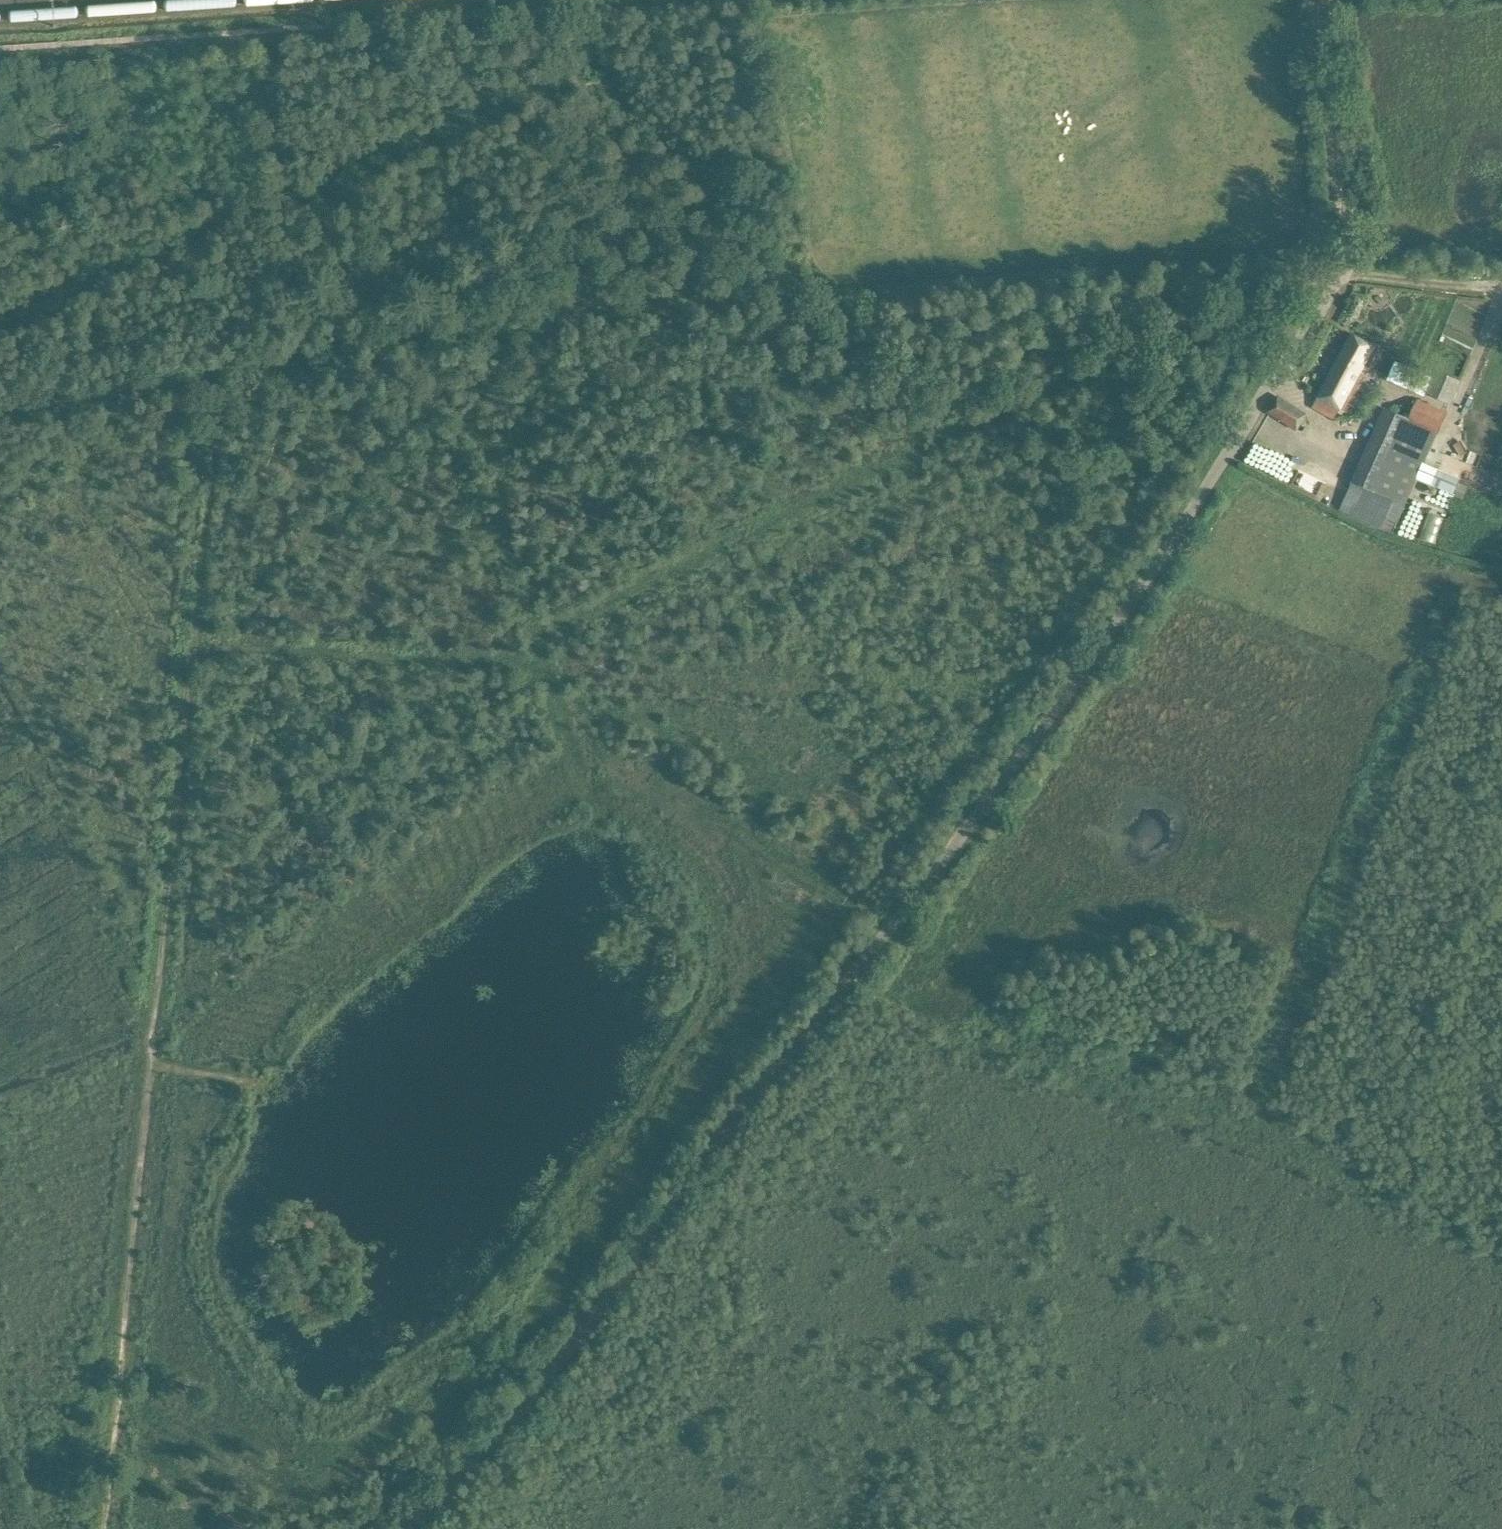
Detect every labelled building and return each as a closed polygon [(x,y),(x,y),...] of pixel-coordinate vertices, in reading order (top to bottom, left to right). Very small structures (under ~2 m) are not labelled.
[(1453,325),(1443,335),(1459,353),(1470,344),(1453,325)] [(1314,407),(1332,416),(1335,418),(1341,407),(1344,408),(1377,348),(1353,334),(1318,397),(1319,397),(1314,407)] [(1436,395),(1452,401),(1459,381),(1444,375),(1436,395)] [(1268,411),(1296,429),(1306,414),(1278,397),(1268,411)] [(1370,507),(1370,509),(1400,522),(1439,433),(1447,412),(1418,398),(1409,417),(1386,407),(1380,421),(1379,421),(1352,480),(1353,481),(1346,496),(1344,496),(1341,503),(1354,508),(1356,502),(1370,507)] [(1454,491),(1457,475),(1434,470),(1430,486),(1454,491)] [(1454,494),(1454,495),(1463,499),(1468,488),(1468,487),(1465,486),(1459,483),(1454,494)]
